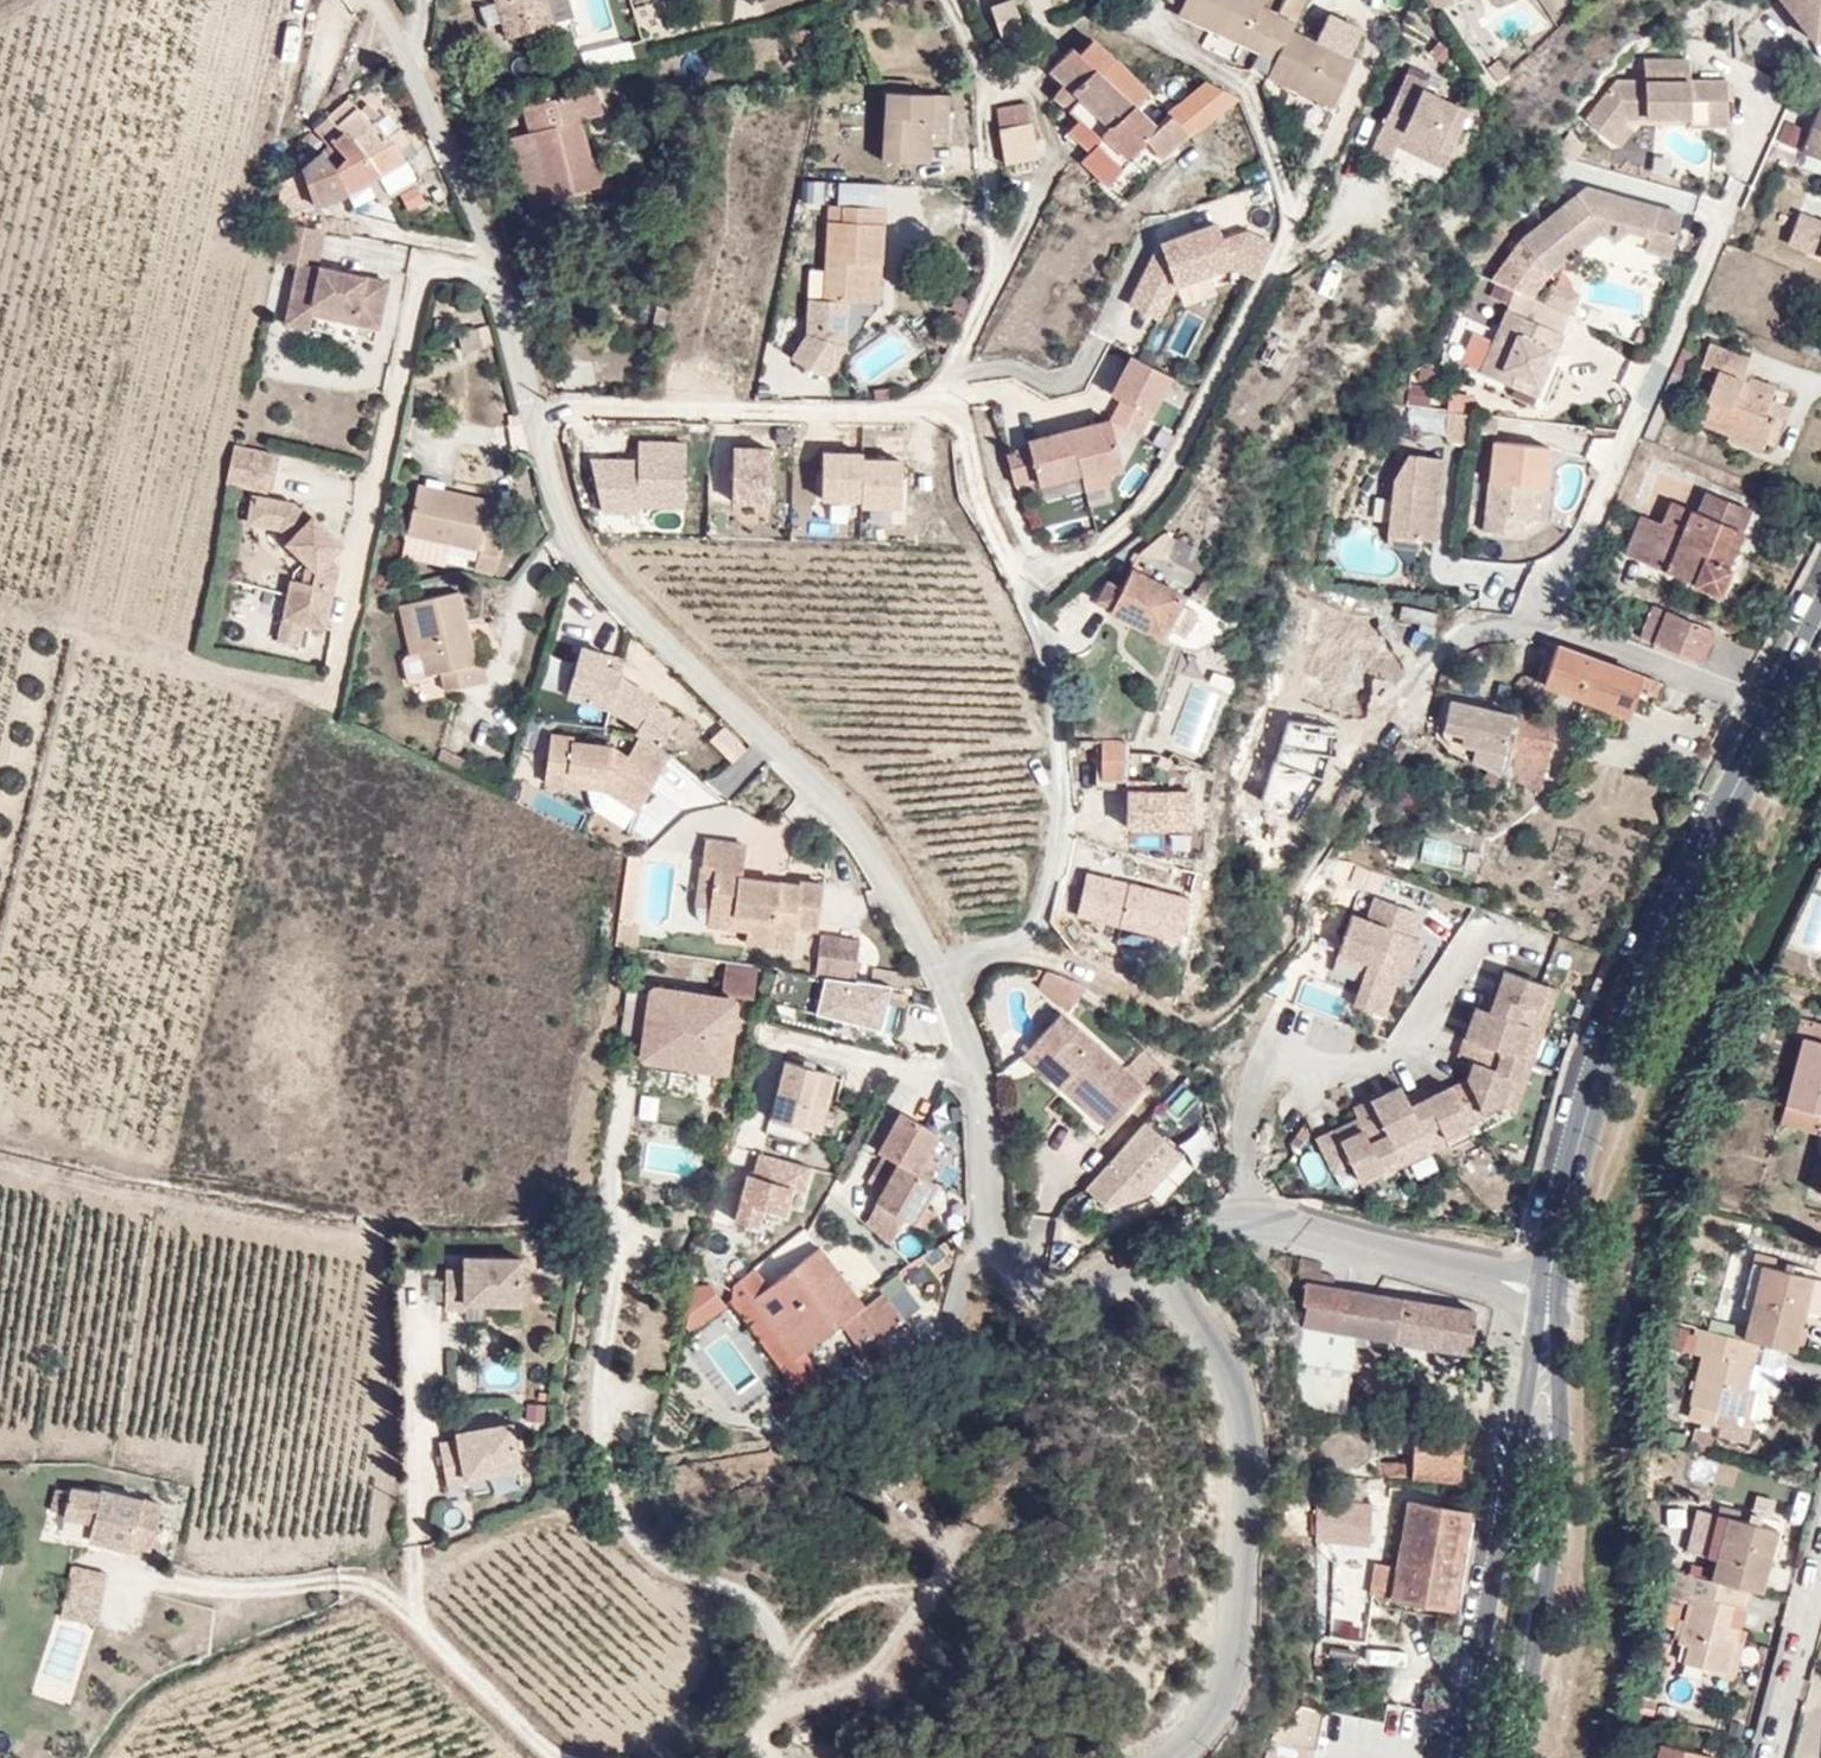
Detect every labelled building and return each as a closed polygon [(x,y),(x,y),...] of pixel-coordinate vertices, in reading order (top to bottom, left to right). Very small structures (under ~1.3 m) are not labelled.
[(507,38),(553,25),(553,23),(546,0),(496,0),(507,38)] [(553,23),(573,17),(568,0),(546,0),(553,23)] [(992,3),(1008,51),(1031,43),(1017,0),(1000,0),(992,3)] [(1187,0),(1166,0),(1183,13),(1187,0)] [(1183,13),(1182,17),(1276,62),(1271,79),(1336,108),(1358,61),(1293,31),(1296,23),(1274,14),(1259,9),(1262,0),(1187,0),(1183,13)] [(1274,14),(1296,23),(1306,0),(1281,0),(1274,14)] [(1814,40),(1820,34),(1820,0),(1782,0),(1814,40)] [(1148,88),(1162,74),(1126,41),(1125,42),(1104,22),(1090,37),(1083,30),(1061,53),(1075,66),(1066,80),(1082,94),(1093,81),(1122,106),(1116,113),(1118,116),(1113,120),(1104,130),(1131,153),(1139,143),(1155,124),(1170,141),(1197,118),(1185,94),(1170,108),(1148,88)] [(1206,114),(1245,79),(1220,60),(1191,87),(1205,112),(1206,114)] [(1726,127),(1725,81),(1682,80),(1682,61),(1641,62),(1641,80),(1619,80),(1591,118),(1623,142),(1641,126),(1635,112),(1690,112),(1690,99),(1703,99),(1704,127),(1726,127)] [(1470,84),(1425,66),(1419,77),(1396,69),(1372,124),(1395,135),(1402,123),(1447,139),(1470,84)] [(345,125),(388,104),(378,80),(335,105),(345,125)] [(1116,113),(1122,106),(1093,81),(1082,94),(1113,120),(1118,116),(1116,113)] [(935,138),(939,88),(889,85),(884,157),(933,161),(935,138)] [(1205,112),(1191,87),(1183,93),(1185,94),(1197,118),(1205,112)] [(955,90),(939,88),(935,138),(949,137),(955,90)] [(1820,94),(1801,143),(1820,152),(1820,94)] [(617,124),(611,97),(537,115),(544,144),(523,149),(541,225),(581,215),(579,206),(611,198),(603,167),(594,129),(617,124)] [(1691,127),(1704,127),(1703,99),(1690,99),(1690,112),(1691,127)] [(399,122),(393,101),(388,104),(345,125),(327,134),(333,151),(347,180),(366,172),(383,222),(409,215),(388,162),(415,152),(411,141),(423,137),(417,117),(399,122)] [(1032,104),(1000,108),(1007,163),(1039,159),(1032,104)] [(1776,142),(1797,146),(1801,126),(1780,122),(1776,142)] [(287,205),(347,180),(333,151),(312,164),(275,181),(287,205)] [(619,163),(603,167),(611,198),(627,195),(619,163)] [(803,183),(804,202),(835,200),(834,181),(803,183)] [(1666,252),(1673,206),(1585,187),(1522,242),(1553,274),(1599,232),(1610,240),(1622,227),(1640,231),(1641,247),(1666,252)] [(1173,215),(1145,273),(1171,286),(1187,252),(1242,231),(1265,241),(1280,208),(1260,200),(1235,209),(1229,193),(1173,215)] [(844,206),(831,205),(830,230),(843,231),(844,206)] [(885,208),(844,206),(843,231),(830,230),(826,300),(847,301),(864,302),(866,263),(882,264),(885,208)] [(326,254),(332,218),(289,210),(282,247),(306,252),(298,292),(319,295),(318,301),(385,316),(395,270),(326,254)] [(1798,216),(1788,245),(1820,260),(1820,224),(1798,216)] [(1553,274),(1522,242),(1510,259),(1545,280),(1553,274)] [(1545,280),(1510,259),(1494,284),(1529,293),(1545,280)] [(882,264),(866,263),(864,302),(880,303),(882,264)] [(315,315),(318,301),(319,295),(298,292),(293,311),(315,315)] [(1579,312),(1580,300),(1554,293),(1552,305),(1579,312)] [(826,300),(809,300),(808,332),(792,357),(815,374),(827,375),(845,346),(847,301),(826,300)] [(1528,372),(1547,378),(1568,330),(1505,305),(1479,372),(1522,387),(1528,372)] [(1137,368),(1127,389),(1141,395),(1155,403),(1184,344),(1146,325),(1128,363),(1137,368)] [(1766,400),(1774,383),(1779,373),(1760,365),(1756,372),(1748,368),(1758,348),(1715,333),(1708,351),(1722,358),(1711,386),(1700,416),(1732,430),(1728,442),(1757,453),(1766,432),(1777,406),(1766,400)] [(1722,358),(1708,351),(1696,380),(1711,386),(1722,358)] [(1540,393),(1547,378),(1528,372),(1522,387),(1540,393)] [(1795,395),(1774,383),(1766,400),(1777,406),(1766,432),(1780,435),(1795,395)] [(1127,389),(1088,399),(1099,443),(1104,460),(1127,454),(1124,442),(1141,437),(1134,413),(1127,389)] [(1141,395),(1127,389),(1134,413),(1141,395)] [(1468,418),(1469,389),(1447,390),(1446,417),(1468,418)] [(1052,415),(1032,420),(1041,451),(1060,446),(1062,453),(1099,443),(1088,399),(1051,409),(1052,415)] [(244,422),(235,462),(276,472),(285,433),(244,422)] [(685,434),(668,433),(668,452),(685,453),(685,434)] [(715,497),(716,435),(685,434),(685,453),(668,452),(620,451),(632,500),(668,501),(668,495),(715,497)] [(505,459),(432,435),(417,485),(482,505),(477,525),(503,533),(513,496),(496,490),(505,459)] [(798,493),(799,440),(764,439),(763,492),(798,493)] [(1398,519),(1432,518),(1445,518),(1444,439),(1408,439),(1405,453),(1398,464),(1398,519)] [(1547,440),(1488,440),(1489,537),(1528,535),(1528,519),(1547,519),(1547,440)] [(893,445),(853,444),(852,489),(892,490),(892,496),(930,497),(932,452),(893,451),(893,445)] [(275,505),(277,478),(264,476),(259,502),(275,505)] [(299,483),(277,478),(275,505),(289,508),(301,516),(299,522),(314,543),(310,559),(298,558),(294,578),(311,582),(309,600),(334,607),(342,547),(336,538),(350,526),(322,497),(318,502),(299,483)] [(1718,546),(1739,491),(1711,481),(1703,499),(1673,484),(1660,508),(1638,496),(1622,542),(1722,582),(1733,552),(1718,546)] [(1756,496),(1739,491),(1718,546),(1733,552),(1756,496)] [(1432,531),(1432,518),(1398,519),(1398,531),(1432,531)] [(1193,583),(1209,547),(1166,530),(1140,551),(1146,554),(1138,568),(1132,565),(1123,585),(1109,578),(1099,600),(1113,606),(1110,614),(1162,636),(1167,624),(1187,632),(1199,605),(1181,598),(1188,581),(1193,583)] [(1660,562),(1648,588),(1711,615),(1722,584),(1660,562)] [(471,636),(456,563),(390,573),(402,644),(429,640),(434,666),(486,659),(481,634),(471,636)] [(291,596),(309,600),(311,582),(294,578),(291,596)] [(1637,643),(1706,668),(1719,633),(1649,608),(1637,643)] [(1515,668),(1455,653),(1447,685),(1466,689),(1464,697),(1478,700),(1475,716),(1501,728),(1545,740),(1560,679),(1515,668)] [(1238,684),(1242,673),(1223,667),(1220,679),(1238,684)] [(1198,757),(1223,697),(1192,685),(1168,745),(1198,757)] [(571,744),(570,757),(596,762),(628,790),(673,744),(649,715),(627,734),(613,727),(614,719),(581,715),(582,705),(557,698),(548,738),(571,744)] [(708,745),(733,765),(747,747),(722,727),(708,745)] [(546,752),(570,757),(571,744),(548,738),(546,752)] [(1126,779),(1126,740),(1102,739),(1102,779),(1126,779)] [(1150,782),(1128,782),(1126,827),(1190,828),(1191,791),(1150,791),(1150,782)] [(784,894),(798,896),(799,889),(819,892),(824,848),(803,845),(801,851),(778,848),(776,857),(762,856),(762,817),(716,812),(713,843),(731,845),(727,882),(735,883),(736,898),(749,899),(784,903),(784,894)] [(1419,862),(1461,868),(1465,842),(1423,836),(1419,862)] [(731,845),(713,843),(709,882),(727,882),(731,845)] [(1820,956),(1820,856),(1791,946),(1820,956)] [(1076,914),(1180,939),(1190,898),(1086,873),(1076,914)] [(1408,929),(1423,889),(1381,874),(1367,913),(1354,909),(1337,948),(1361,958),(1347,1000),(1376,1011),(1391,970),(1407,976),(1423,933),(1408,929)] [(796,921),(798,896),(784,894),(784,903),(749,899),(748,915),(796,921)] [(613,925),(638,927),(640,903),(616,900),(613,925)] [(818,947),(858,952),(862,910),(821,908),(818,947)] [(1513,1071),(1532,1013),(1517,1006),(1528,976),(1543,978),(1556,940),(1511,926),(1501,949),(1489,945),(1483,965),(1469,961),(1453,1013),(1465,1015),(1457,1032),(1409,1076),(1401,1068),(1383,1085),(1374,1077),(1337,1108),(1347,1119),(1312,1148),(1340,1174),(1355,1163),(1362,1171),(1380,1157),(1383,1163),(1442,1113),(1448,1118),(1466,1103),(1455,1091),(1482,1063),(1513,1071)] [(818,947),(782,943),(775,978),(886,1000),(894,956),(858,952),(818,947)] [(1092,968),(1055,950),(1046,971),(1070,992),(1092,968)] [(736,973),(651,964),(644,1038),(730,1045),(736,973)] [(1045,1054),(1053,1061),(1073,1078),(1112,1111),(1149,1071),(1065,998),(1037,1028),(1054,1042),(1045,1054)] [(1792,1082),(1820,1091),(1820,1017),(1813,1014),(1792,1082)] [(1054,1042),(1037,1028),(1027,1039),(1045,1054),(1054,1042)] [(764,1093),(802,1103),(810,1080),(825,1083),(837,1050),(779,1034),(764,1093)] [(1104,1120),(1112,1111),(1073,1078),(1066,1087),(1104,1120)] [(810,1080),(802,1103),(817,1108),(825,1083),(810,1080)] [(1178,1114),(1201,1101),(1192,1084),(1168,1097),(1178,1114)] [(902,1092),(882,1128),(934,1156),(942,1142),(930,1135),(942,1114),(902,1092)] [(1145,1113),(1084,1179),(1104,1197),(1128,1170),(1146,1187),(1183,1147),(1145,1113)] [(804,1140),(755,1127),(748,1150),(742,1148),(729,1194),(750,1200),(755,1181),(778,1187),(785,1161),(797,1165),(804,1140)] [(889,1133),(877,1156),(891,1163),(903,1140),(889,1133)] [(934,1156),(903,1140),(891,1163),(881,1180),(932,1208),(940,1192),(928,1186),(942,1161),(934,1156)] [(1128,1170),(1104,1197),(1107,1200),(1146,1187),(1128,1170)] [(834,1245),(819,1221),(749,1272),(791,1331),(838,1298),(842,1304),(864,1289),(858,1280),(834,1245)] [(532,1230),(477,1229),(477,1244),(456,1244),(457,1285),(476,1285),(476,1276),(531,1276),(532,1230)] [(791,1331),(749,1272),(765,1260),(750,1239),(727,1257),(727,1274),(778,1350),(812,1345),(799,1325),(791,1331)] [(870,1316),(899,1295),(884,1276),(904,1262),(893,1248),(874,1262),(877,1266),(858,1280),(864,1289),(842,1304),(857,1325),(870,1316)] [(1312,1259),(1291,1254),(1273,1254),(1269,1279),(1275,1281),(1273,1308),(1283,1309),(1285,1325),(1305,1328),(1293,1403),(1335,1410),(1345,1333),(1473,1351),(1480,1312),(1328,1296),(1327,1285),(1312,1282),(1312,1259)] [(1781,1269),(1782,1262),(1755,1254),(1753,1262),(1781,1269)] [(698,1255),(684,1255),(673,1295),(677,1301),(713,1276),(698,1255)] [(1804,1314),(1814,1278),(1792,1271),(1794,1265),(1782,1262),(1781,1269),(1753,1262),(1742,1306),(1751,1309),(1746,1327),(1743,1339),(1758,1343),(1794,1353),(1804,1314)] [(427,1277),(426,1302),(442,1303),(443,1278),(427,1277)] [(1820,1318),(1820,1280),(1814,1278),(1804,1314),(1820,1318)] [(706,1283),(673,1308),(693,1333),(726,1308),(706,1283)] [(870,1316),(857,1325),(853,1329),(861,1340),(879,1328),(870,1316)] [(1743,1339),(1746,1327),(1711,1319),(1708,1330),(1743,1339)] [(1747,1387),(1758,1343),(1743,1339),(1708,1330),(1696,1327),(1694,1334),(1697,1335),(1693,1353),(1701,1355),(1689,1405),(1691,1405),(1688,1419),(1701,1422),(1714,1425),(1712,1434),(1713,1434),(1748,1443),(1752,1427),(1741,1424),(1743,1417),(1749,1419),(1756,1391),(1757,1389),(1747,1387)] [(1693,1353),(1697,1335),(1694,1334),(1688,1333),(1683,1351),(1693,1353)] [(825,1384),(819,1343),(812,1345),(778,1350),(782,1373),(772,1375),(775,1392),(825,1384)] [(1470,1368),(1400,1355),(1388,1409),(1458,1421),(1470,1368)] [(1761,1392),(1756,1391),(1749,1419),(1743,1417),(1741,1424),(1752,1427),(1761,1392)] [(532,1439),(527,1394),(472,1400),(473,1407),(454,1409),(459,1453),(479,1451),(479,1445),(532,1439)] [(1712,1434),(1714,1425),(1701,1422),(1699,1428),(1694,1426),(1689,1447),(1709,1452),(1713,1434),(1712,1434)] [(1406,1542),(1450,1549),(1463,1455),(1429,1447),(1429,1445),(1385,1436),(1380,1467),(1333,1465),(1312,1576),(1360,1585),(1370,1537),(1406,1542)] [(99,1521),(141,1530),(153,1482),(111,1473),(110,1476),(81,1469),(81,1472),(68,1469),(63,1490),(76,1493),(75,1497),(104,1503),(99,1521)] [(1712,1532),(1721,1492),(1710,1490),(1699,1530),(1712,1532)] [(1740,1565),(1758,1570),(1774,1507),(1721,1492),(1712,1532),(1707,1556),(1740,1565)] [(74,1592),(105,1601),(118,1549),(87,1541),(74,1592)] [(1735,1584),(1740,1565),(1707,1556),(1704,1572),(1682,1567),(1672,1614),(1686,1618),(1682,1636),(1722,1645),(1729,1612),(1720,1609),(1727,1582),(1735,1584)] [(72,1703),(88,1631),(57,1624),(41,1697),(72,1703)] [(1275,1702),(1264,1757),(1317,1757),(1326,1710),(1275,1702)] [(1707,1731),(1651,1716),(1640,1757),(1700,1757),(1707,1731)]
